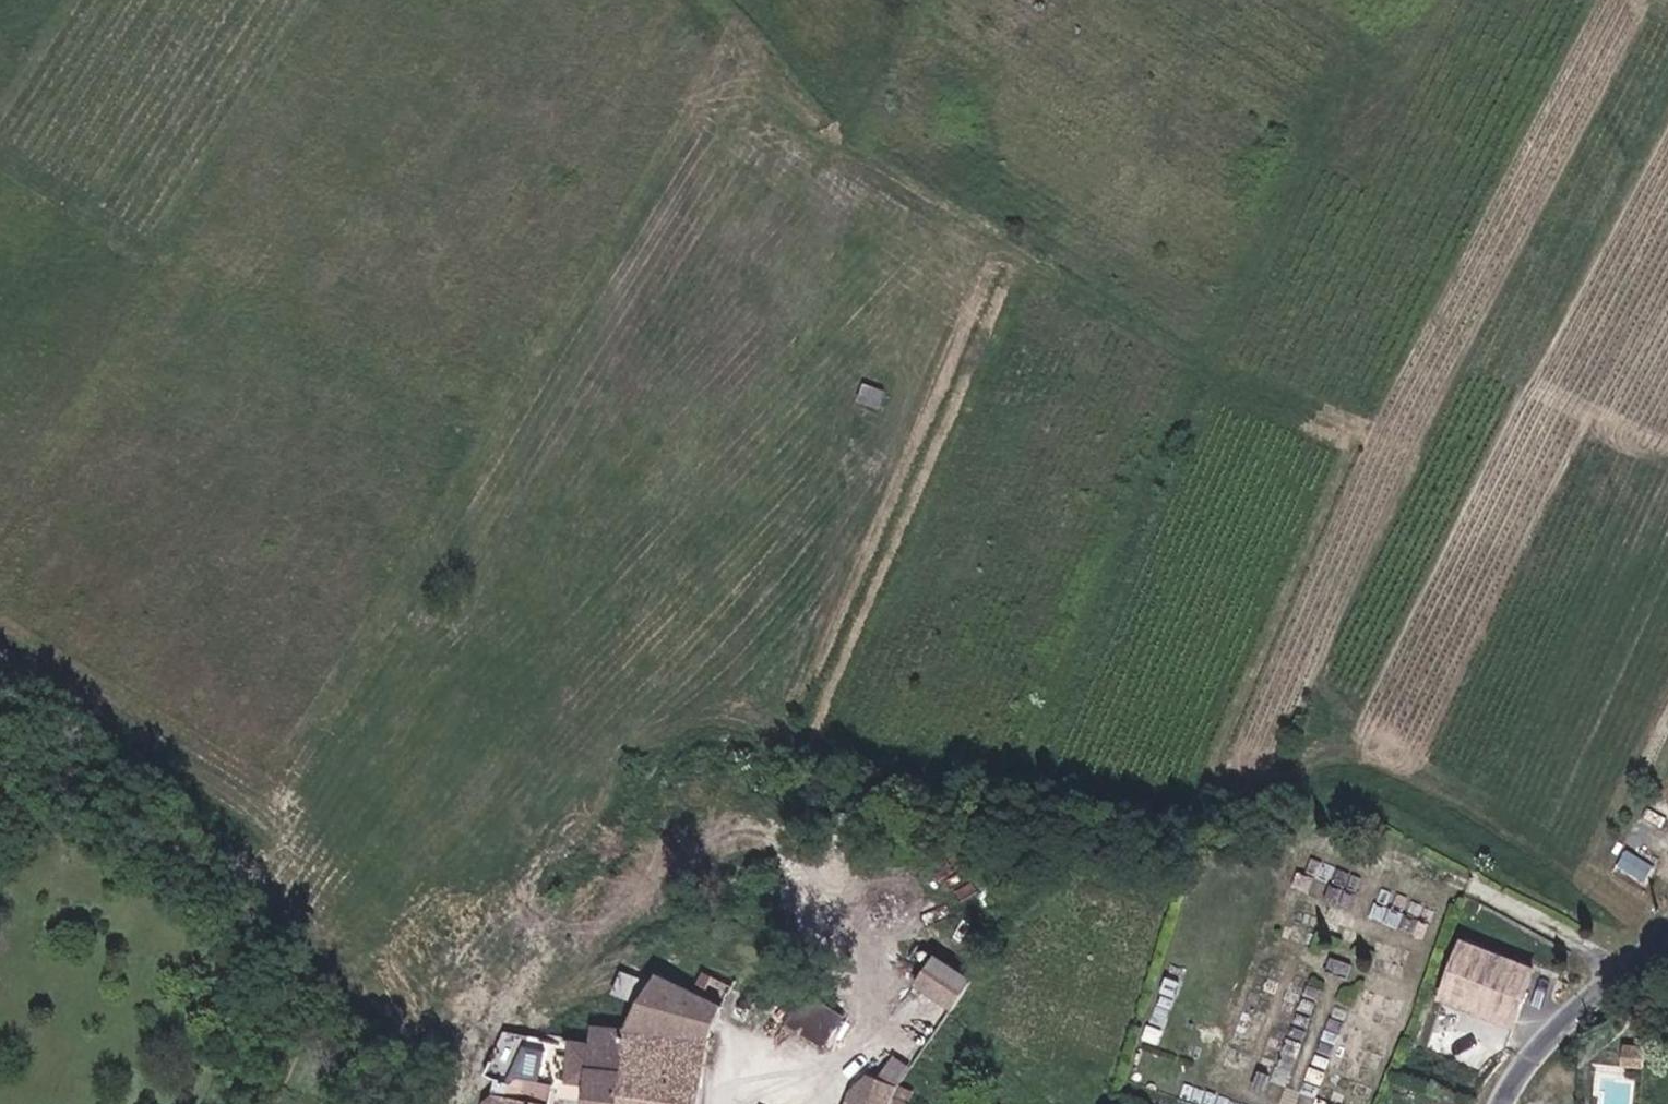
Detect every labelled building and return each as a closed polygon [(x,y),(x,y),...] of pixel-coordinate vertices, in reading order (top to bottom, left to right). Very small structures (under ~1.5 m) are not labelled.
[(1453,935),(1431,991),(1505,1020),(1527,964),(1453,935)] [(919,983),(956,1009),(978,976),(941,951),(919,983)] [(645,1000),(651,977),(622,970),(617,993),(645,1000)] [(732,980),(708,971),(698,992),(661,975),(628,1033),(596,1027),(588,1103),(705,1103),(711,1037),(732,980)] [(806,990),(789,1020),(828,1043),(845,1012),(806,990)] [(846,1093),(871,1103),(889,1103),(897,1086),(869,1073),(846,1093)] [(557,1088),(521,1080),(506,1088),(505,1095),(485,1091),(483,1103),(554,1103),(557,1088)] [(374,1092),(371,1103),(401,1103),(402,1099),(374,1092)] [(846,1093),(841,1103),(871,1103),(846,1093)]
